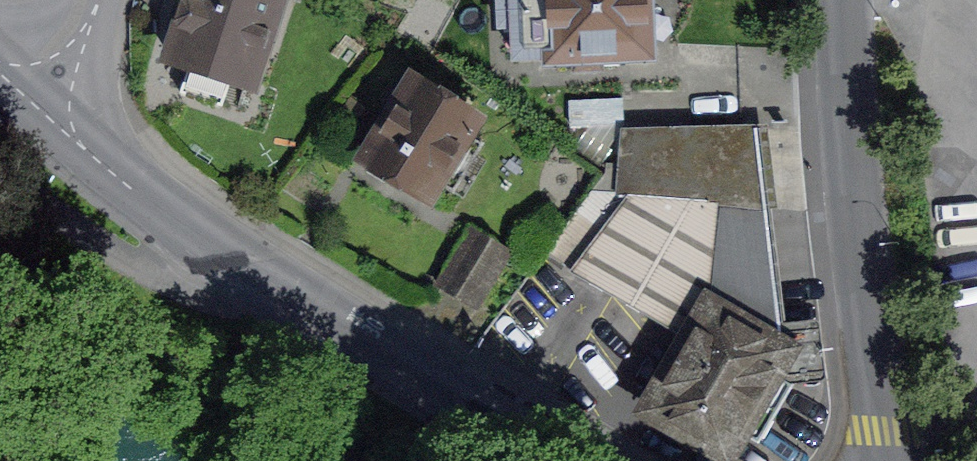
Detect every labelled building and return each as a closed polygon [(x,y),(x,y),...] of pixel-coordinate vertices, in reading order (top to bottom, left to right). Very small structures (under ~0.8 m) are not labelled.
[(173,24),(180,26),(170,57),(190,64),(180,93),(222,106),(231,77),(251,84),(279,0),(181,0),(173,24)] [(513,0),(500,0),(500,23),(513,23),(515,57),(646,52),(643,6),(651,0),(513,0)] [(414,83),(367,159),(427,196),(436,181),(452,192),(482,143),(464,133),(473,118),(414,83)] [(604,174),(590,193),(765,208),(756,129),(624,132),(622,166),(605,166),(604,174)] [(544,254),(690,338),(709,307),(784,351),(765,208),(590,193),(544,254)] [(690,338),(650,408),(725,451),(738,429),(758,440),(791,384),(771,373),(784,351),(709,307),(690,338)]
